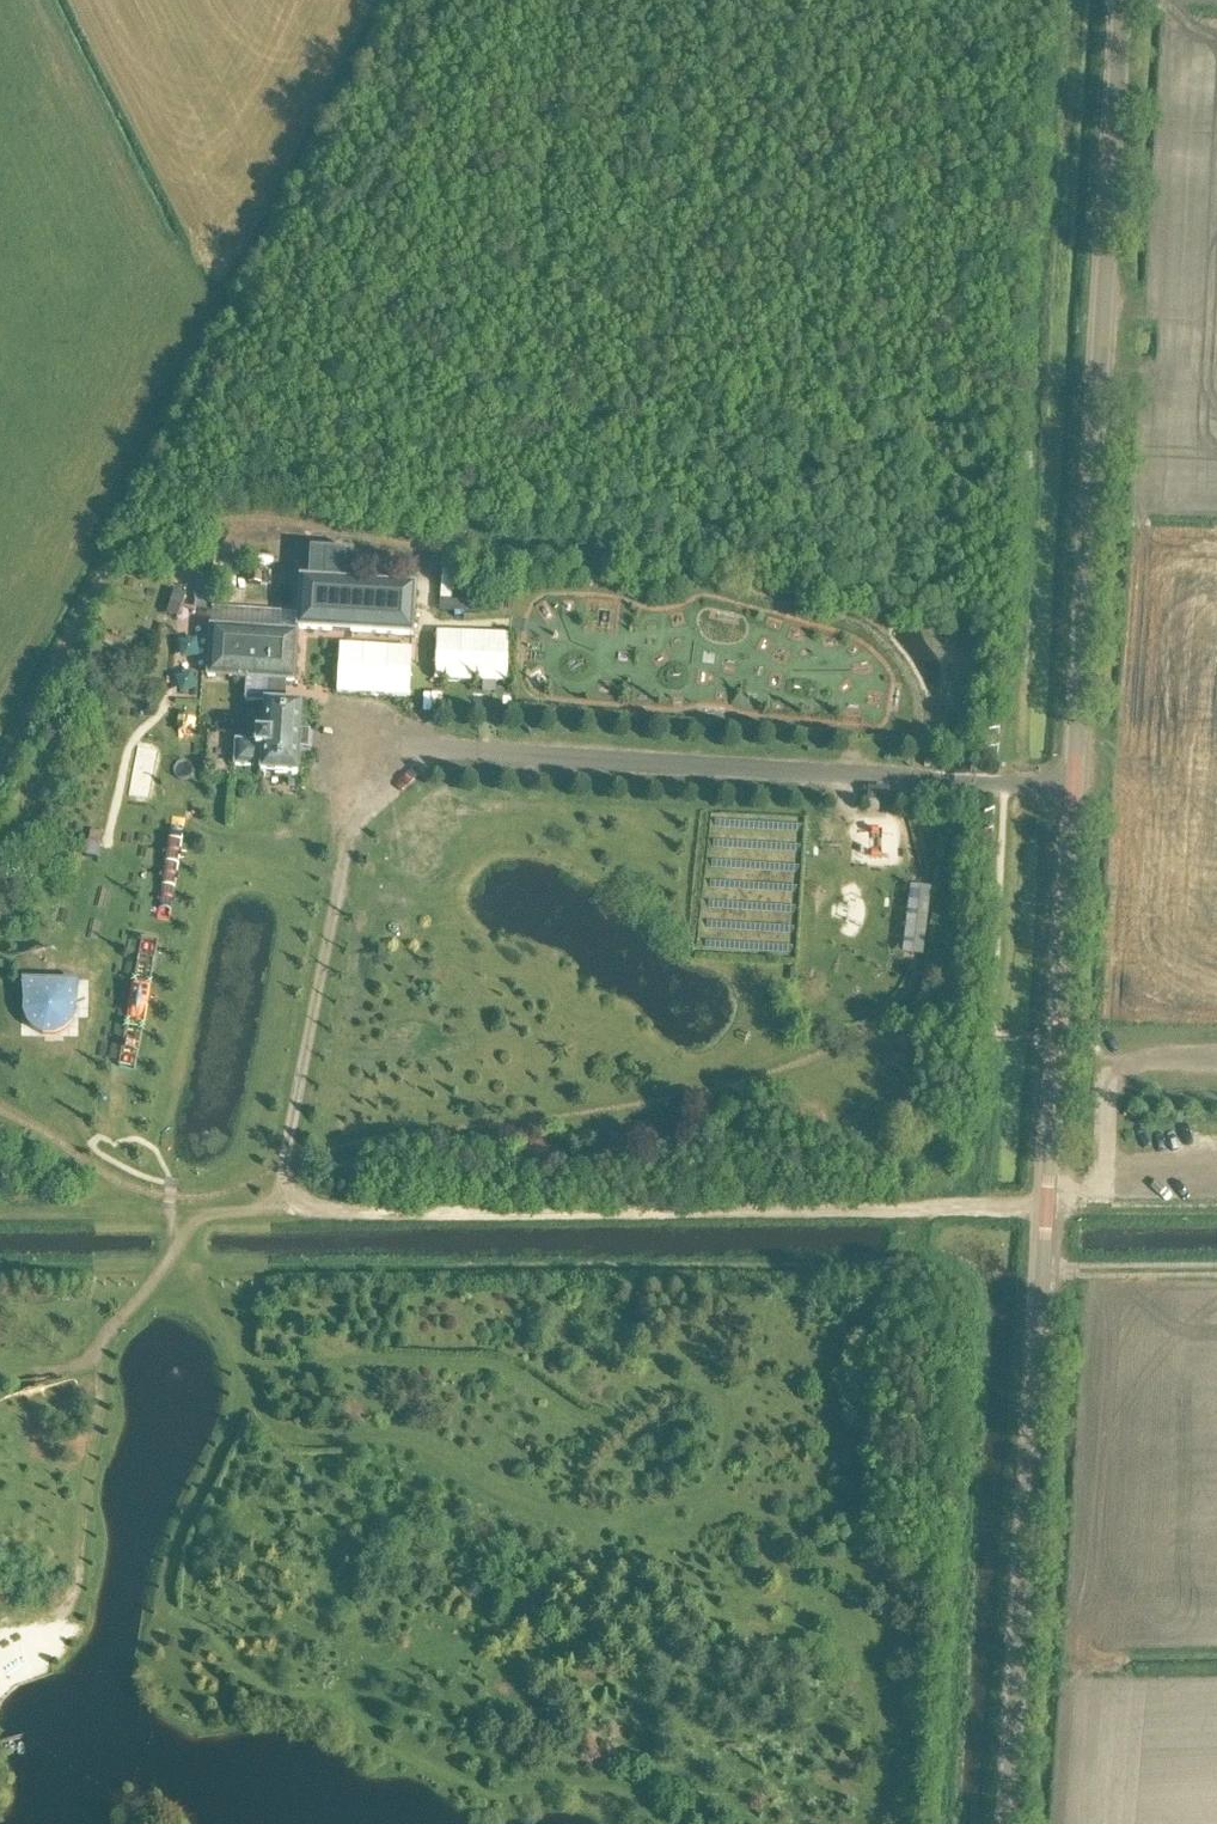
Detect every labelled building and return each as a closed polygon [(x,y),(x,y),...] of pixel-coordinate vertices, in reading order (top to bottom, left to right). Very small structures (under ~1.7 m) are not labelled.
[(309,585),(302,584),(298,632),(412,639),(414,591),(351,587),(353,556),(311,553),(309,585)] [(268,608),(268,618),(289,619),(290,609),(268,608)] [(298,636),(211,630),(208,680),(269,683),(268,706),(282,707),(284,684),(295,685),(298,636)] [(507,686),(508,637),(437,635),(435,683),(496,685),(507,686)] [(409,700),(412,651),(340,647),(337,695),(409,700)] [(297,778),(302,708),(282,707),(268,706),(266,705),(264,738),(257,737),(256,747),(237,745),(235,769),(261,771),(261,776),(297,778)]
